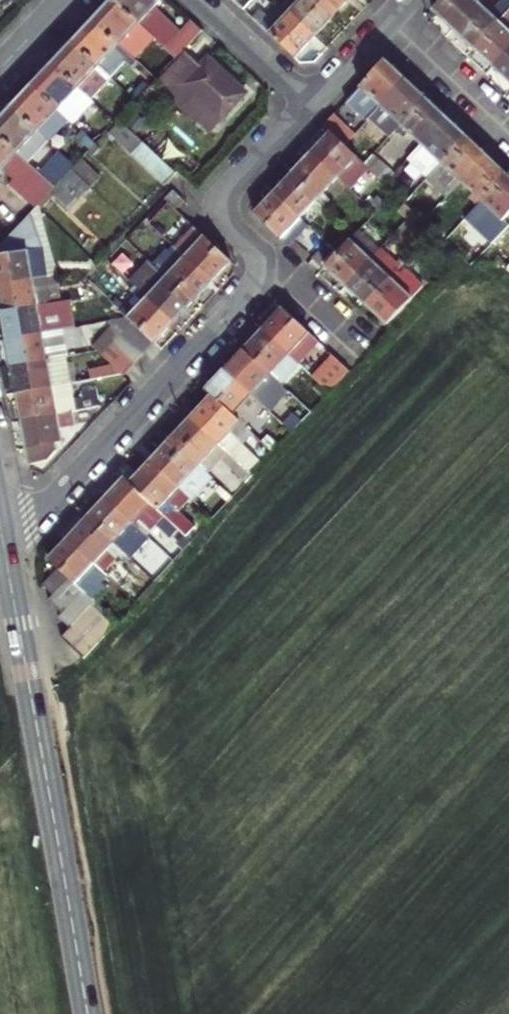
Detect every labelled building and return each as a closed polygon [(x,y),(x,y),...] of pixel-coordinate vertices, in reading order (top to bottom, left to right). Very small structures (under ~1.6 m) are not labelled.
[(92,9),(142,56),(155,42),(175,60),(182,53),(126,0),(101,0),(92,9)] [(182,53),(207,27),(195,16),(186,27),(160,3),(162,0),(126,0),(182,53)] [(248,11),(258,0),(237,0),(248,11)] [(335,20),(315,0),(287,0),(282,5),(291,14),(317,39),(335,20)] [(353,0),(315,0),(335,20),(353,0)] [(475,0),(440,0),(459,18),(475,0)] [(459,18),(480,38),(508,6),(508,0),(475,0),(459,18)] [(254,17),(299,59),(317,39),(291,14),(282,5),(271,17),(262,8),(254,17)] [(480,38),(500,57),(508,47),(508,15),(508,6),(480,38)] [(128,55),(136,63),(142,56),(92,9),(82,20),(72,30),(114,71),(128,55)] [(63,41),(53,52),(96,92),(114,71),(72,30),(63,41)] [(500,57),(508,65),(508,47),(500,57)] [(190,48),(155,85),(209,135),(213,131),(217,134),(255,93),(215,55),(207,63),(190,48)] [(410,71),(389,51),(349,95),(370,114),(372,112),(410,71)] [(76,113),(96,92),(53,52),(44,62),(33,73),(76,113)] [(392,131),(398,124),(431,89),(410,71),(372,112),(392,131)] [(56,136),(76,113),(33,73),(23,84),(13,96),(56,136)] [(423,138),(451,108),(431,89),(398,124),(407,132),(411,127),(423,138)] [(13,96),(2,108),(0,110),(0,125),(35,158),(56,136),(13,96)] [(347,139),(358,127),(337,108),(327,119),(333,126),(347,139)] [(407,154),(427,173),(471,126),(451,108),(423,138),(407,154)] [(0,125),(0,167),(1,167),(7,161),(20,173),(13,179),(40,205),(48,197),(56,188),(62,182),(46,168),(35,158),(0,125)] [(176,182),(116,125),(104,137),(166,194),(176,182)] [(333,126),(320,140),(349,167),(363,153),(347,139),(333,126)] [(462,175),(491,145),(471,126),(427,173),(447,192),(462,175)] [(349,167),(320,140),(308,153),(338,180),(349,167)] [(508,167),(508,161),(491,145),(462,175),(483,194),(508,167)] [(62,182),(68,175),(82,161),(66,146),(46,168),(62,182)] [(398,165),(378,146),(367,157),(387,176),(398,165)] [(338,180),(308,153),(289,173),(319,200),(326,206),(331,201),(324,195),(338,180)] [(82,161),(68,175),(87,192),(100,178),(82,161)] [(504,214),(508,209),(508,167),(483,194),(504,214)] [(319,200),(289,173),(271,194),(300,220),(319,200)] [(56,188),(74,205),(87,192),(68,175),(62,182),(56,188)] [(48,197),(65,214),(74,205),(56,188),(48,197)] [(308,228),(300,220),(271,194),(252,215),(290,249),(308,228)] [(188,206),(176,195),(167,205),(179,216),(188,206)] [(61,288),(40,205),(0,247),(0,299),(61,288)] [(199,234),(178,256),(182,260),(214,289),(235,267),(199,234)] [(385,251),(366,234),(353,248),(367,262),(374,254),(379,258),(385,251)] [(379,258),(374,254),(367,262),(353,248),(342,259),(329,274),(348,292),(379,258)] [(407,271),(385,251),(379,258),(384,263),(377,270),(390,282),(397,274),(401,278),(407,271)] [(348,292),(370,312),(401,278),(397,274),(390,282),(377,270),(384,263),(379,258),(348,292)] [(173,270),(169,267),(158,278),(195,311),(214,289),(182,260),(173,270)] [(398,290),(415,305),(429,290),(407,271),(401,278),(405,282),(398,290)] [(175,332),(195,311),(158,278),(154,274),(134,295),(145,305),(175,332)] [(405,282),(401,278),(370,312),(391,331),(415,305),(398,290),(405,282)] [(4,327),(59,317),(72,314),(67,286),(61,288),(0,299),(0,309),(4,327)] [(156,353),(175,332),(145,305),(131,321),(125,315),(120,320),(134,332),(156,353)] [(320,345),(287,315),(266,338),(299,368),(320,345)] [(59,317),(4,327),(9,352),(63,341),(59,317)] [(156,353),(134,332),(122,346),(145,366),(156,353)] [(280,389),(299,368),(266,338),(247,359),(280,389)] [(63,341),(9,352),(14,380),(69,368),(63,341)] [(135,377),(145,366),(122,346),(112,356),(135,377)] [(135,377),(112,356),(101,368),(121,386),(124,388),(135,377)] [(336,403),(357,379),(333,357),(311,380),(336,403)] [(294,402),(280,389),(247,359),(227,380),(269,418),(275,423),(294,402)] [(69,368),(14,380),(19,405),(74,394),(69,368)] [(227,380),(208,400),(213,405),(250,439),(269,418),(227,380)] [(74,394),(19,405),(24,433),(60,426),(76,423),(74,411),(109,404),(122,390),(75,399),(74,394)] [(250,439),(213,405),(192,429),(253,484),(263,472),(247,457),(257,445),(250,439)] [(307,431),(298,423),(287,434),(297,443),(307,431)] [(63,440),(60,426),(24,433),(30,465),(51,461),(58,449),(57,442),(63,440)] [(253,484),(192,429),(170,452),(207,486),(222,471),(249,496),(257,487),(253,484)] [(207,486),(170,452),(150,473),(179,500),(193,513),(213,491),(207,486)] [(179,500),(150,473),(129,497),(158,523),(179,500)] [(145,550),(165,529),(158,523),(129,497),(123,492),(103,513),(133,540),(145,550)] [(232,509),(221,498),(214,505),(226,516),(232,509)] [(84,535),(107,556),(123,538),(129,544),(133,540),(103,513),(84,535)] [(181,534),(176,540),(187,550),(193,544),(181,534)] [(107,556),(84,535),(65,555),(99,586),(112,571),(108,567),(113,562),(107,556)] [(85,601),(99,586),(65,555),(46,575),(55,583),(39,600),(50,610),(45,615),(50,620),(70,598),(75,603),(81,597),(85,601)] [(50,620),(60,629),(81,608),(75,603),(70,598),(50,620)] [(57,633),(70,644),(93,619),(81,608),(60,629),(57,633)] [(64,651),(74,660),(103,628),(93,619),(70,644),(64,651)] [(86,671),(116,639),(103,628),(74,660),(86,671)]
